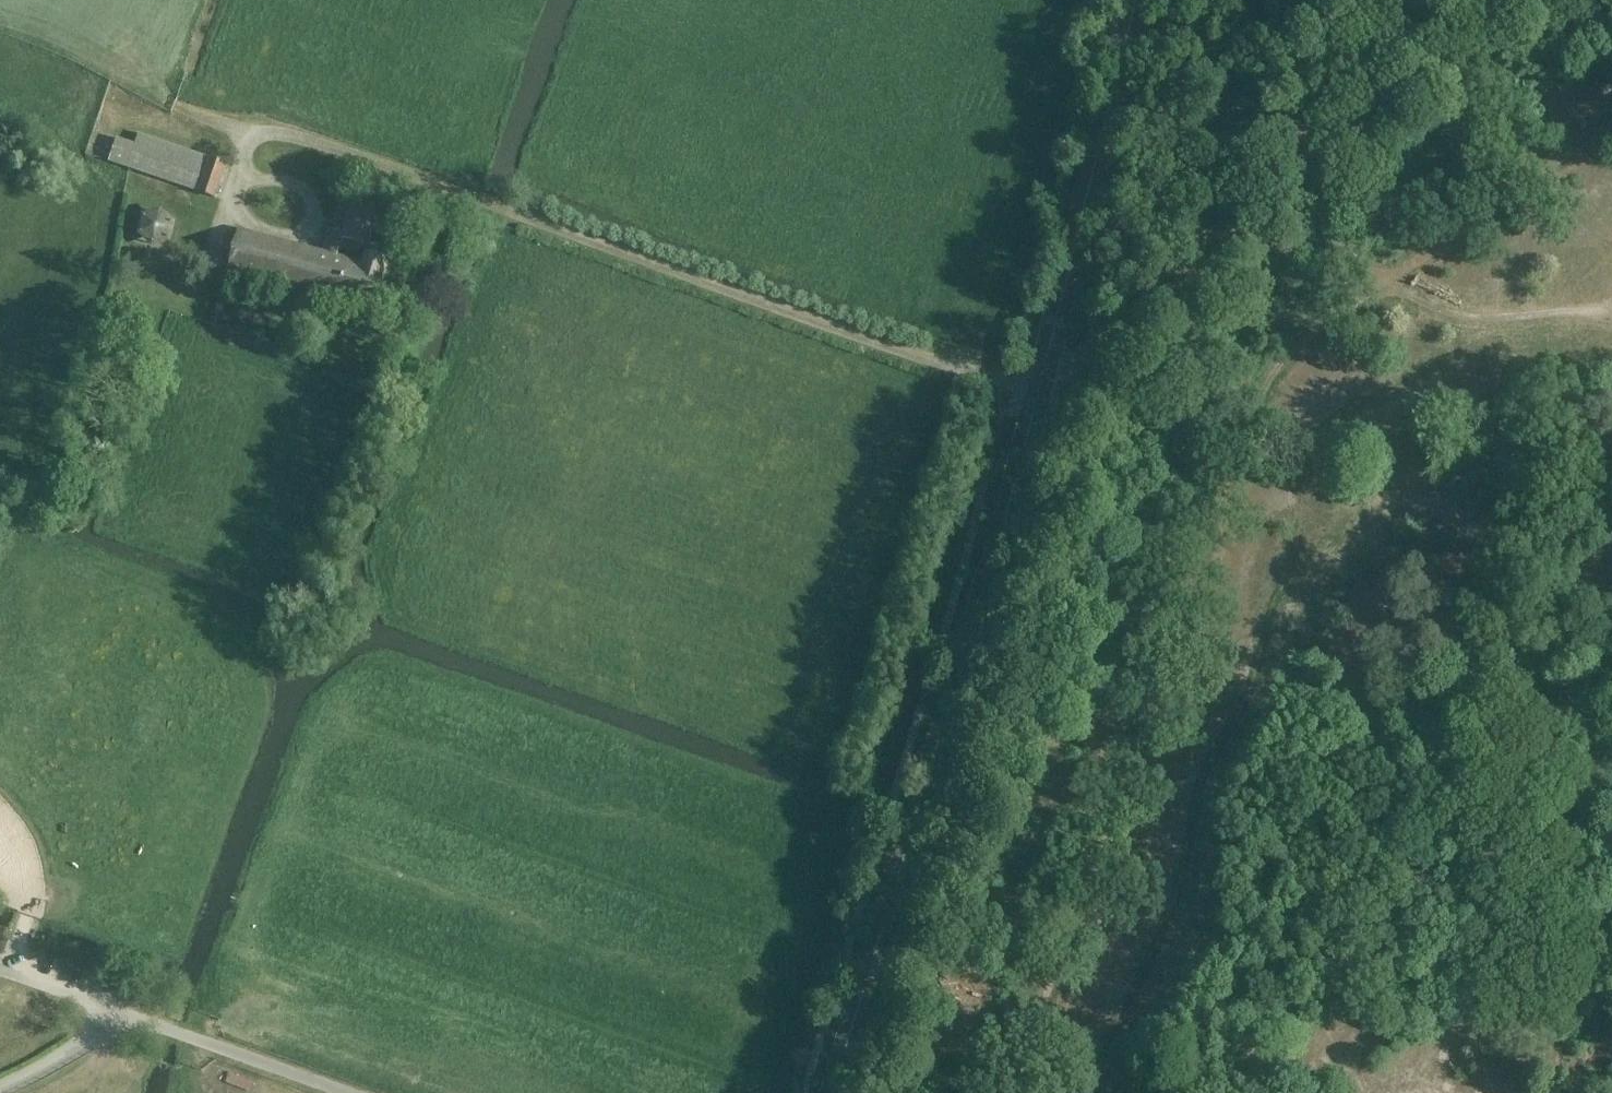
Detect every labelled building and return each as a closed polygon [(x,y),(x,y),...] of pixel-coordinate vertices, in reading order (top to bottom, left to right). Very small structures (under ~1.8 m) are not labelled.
[(227,164),(211,158),(139,133),(134,143),(118,137),(110,161),(198,193),(216,198),(227,164)] [(229,271),(373,310),(389,260),(368,254),(365,262),(338,255),(342,238),(365,245),(377,205),(352,199),(343,232),(329,228),(323,250),(240,229),(229,271)] [(144,234),(173,224),(166,205),(137,216),(144,234)]
